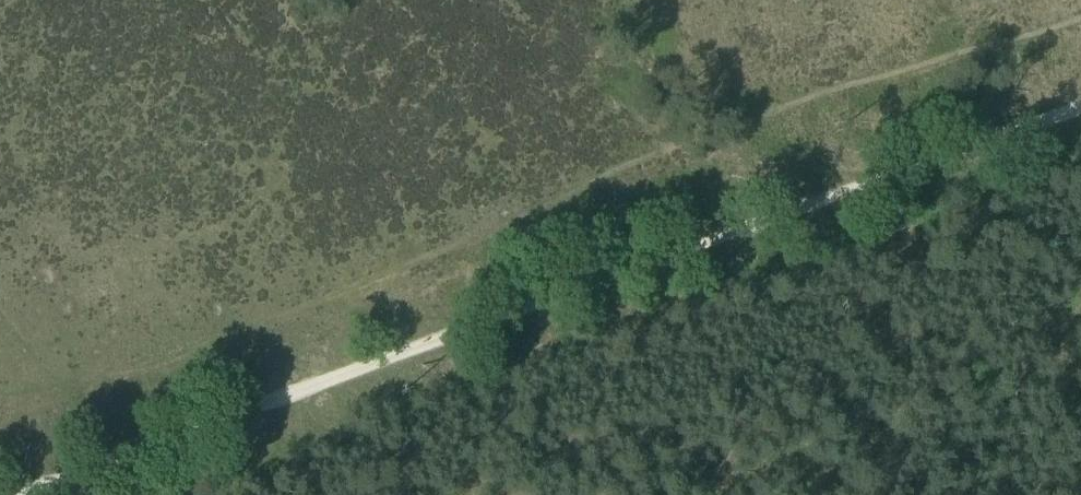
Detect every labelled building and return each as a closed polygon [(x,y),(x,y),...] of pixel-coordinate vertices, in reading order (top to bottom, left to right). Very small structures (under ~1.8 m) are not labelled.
[(725,238),(727,251),(745,249),(743,236),(725,238)] [(421,352),(403,358),(406,370),(425,364),(421,352)]
